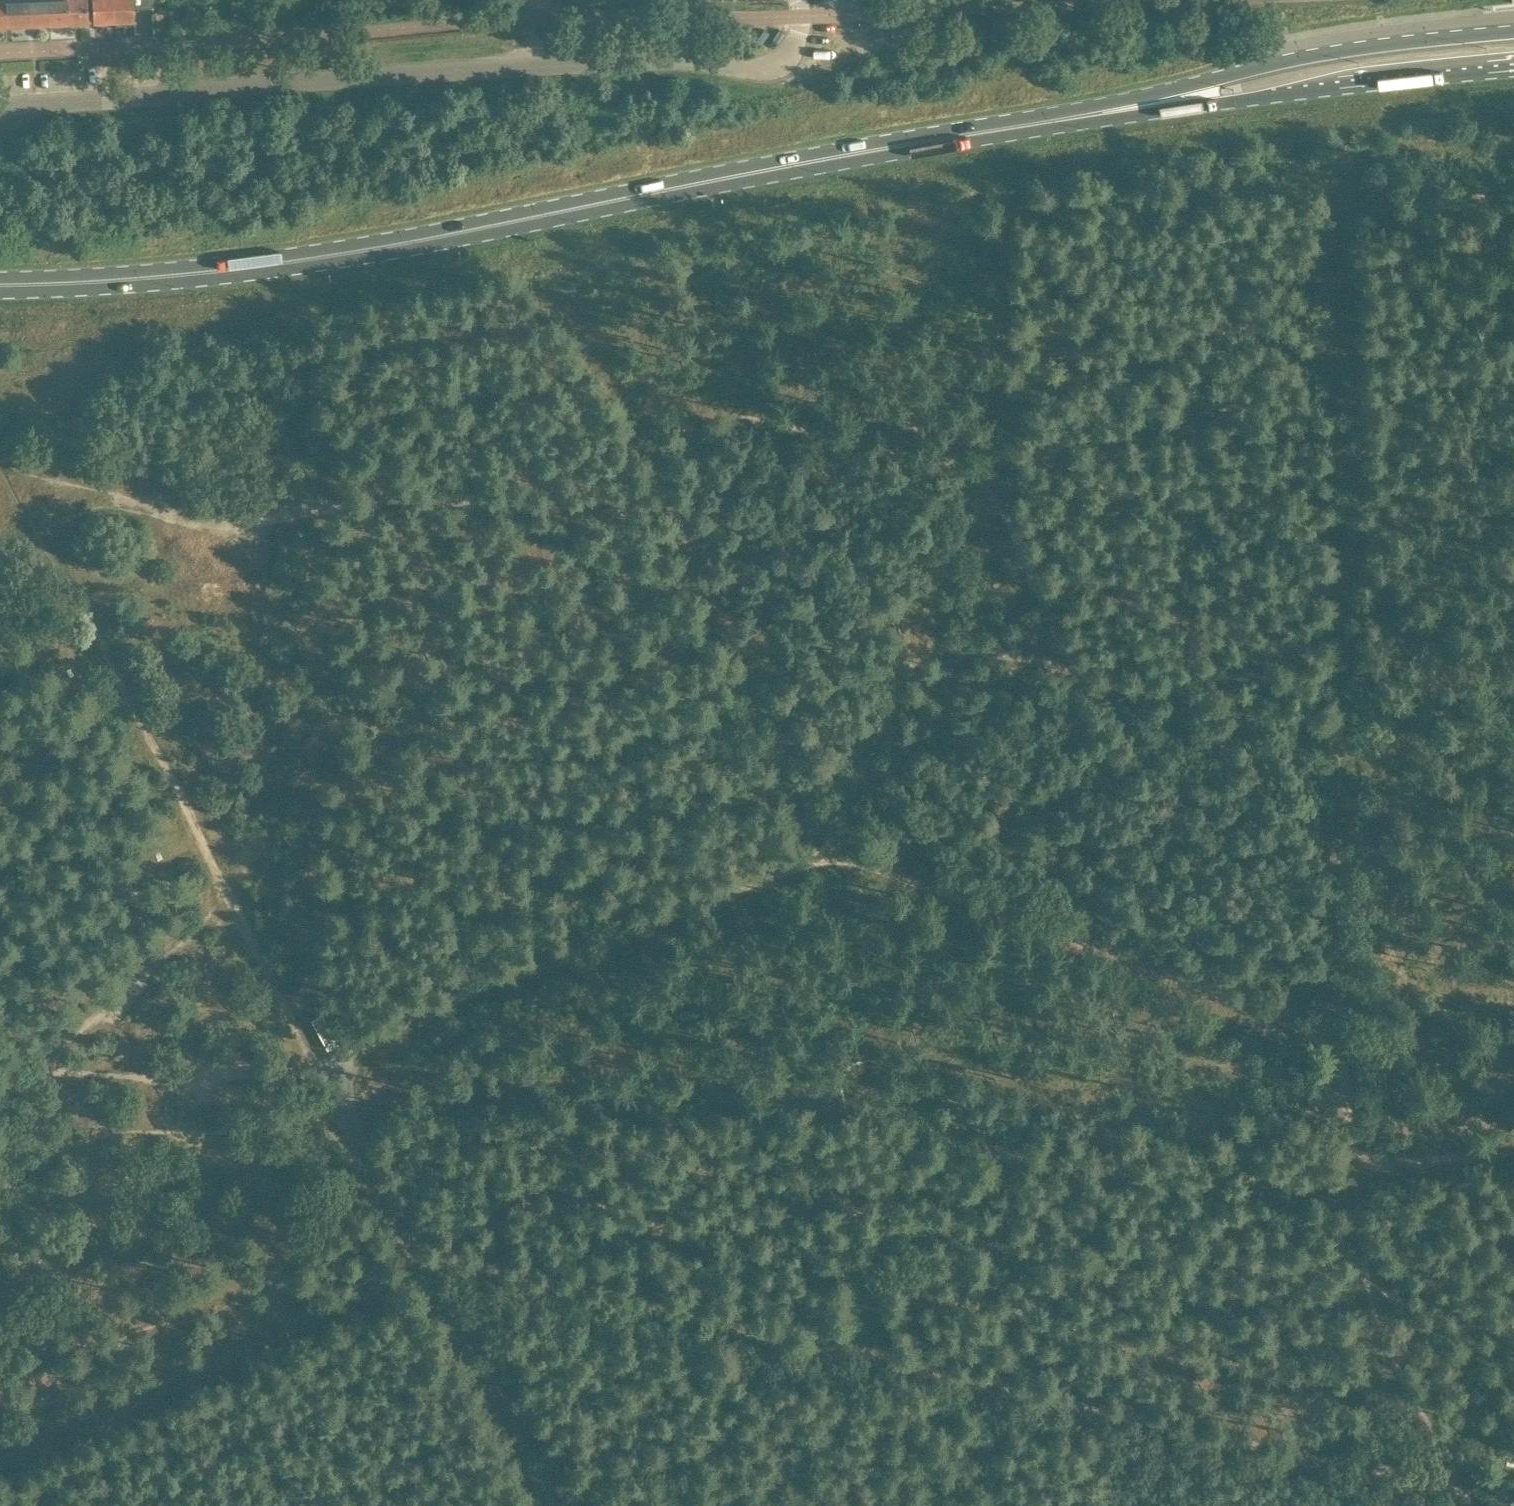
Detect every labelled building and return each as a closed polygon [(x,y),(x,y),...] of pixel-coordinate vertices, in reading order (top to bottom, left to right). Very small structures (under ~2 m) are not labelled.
[(9,23),(30,22),(29,0),(0,0),(0,24),(9,23)] [(49,0),(29,0),(30,22),(50,21),(49,0)] [(50,21),(69,20),(68,0),(49,0),(50,21)] [(87,0),(68,0),(69,20),(88,19),(87,0)] [(94,20),(114,19),(113,0),(94,0),(94,20)] [(153,0),(113,0),(114,19),(134,18),(133,6),(153,6),(153,0)] [(338,1042),(322,1013),(311,1019),(327,1048),(338,1042)]
